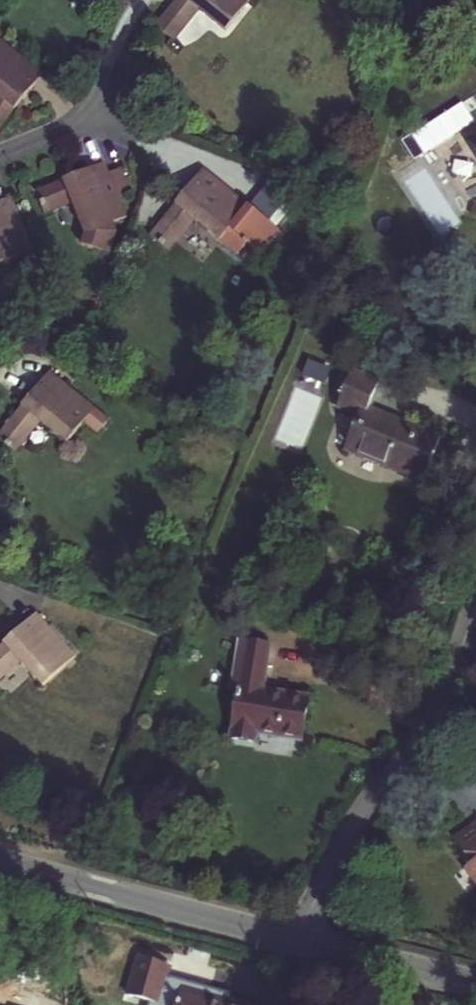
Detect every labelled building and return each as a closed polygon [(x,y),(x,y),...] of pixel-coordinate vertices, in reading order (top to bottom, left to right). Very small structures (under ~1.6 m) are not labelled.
[(100,9),(107,0),(89,0),(100,9)] [(180,41),(200,13),(232,36),(258,0),(181,0),(161,28),(180,41)] [(0,132),(45,73),(0,39),(0,132)] [(147,211),(163,226),(194,193),(219,217),(246,190),(205,151),(147,211)] [(41,192),(50,218),(77,209),(87,239),(89,239),(91,247),(88,254),(109,262),(117,241),(109,237),(113,231),(129,226),(121,201),(113,176),(110,170),(41,192)] [(121,201),(133,197),(124,172),(113,176),(121,201)] [(33,257),(13,203),(0,207),(0,266),(33,257)] [(345,447),(429,480),(446,437),(376,410),(386,385),(355,372),(341,406),(358,413),(345,447)] [(15,451),(40,421),(68,445),(85,426),(99,438),(110,424),(51,373),(0,433),(0,439),(15,451)] [(0,655),(0,688),(27,663),(49,687),(82,658),(43,616),(0,655)] [(244,691),(237,739),(254,742),(254,736),(302,743),(309,701),(267,694),(274,650),(244,645),(237,690),(244,691)] [(461,854),(468,863),(466,865),(475,878),(475,827),(457,840),(465,851),(461,854)] [(167,998),(172,958),(135,954),(131,994),(167,998)] [(169,1004),(254,1004),(254,1003),(218,993),(217,998),(196,993),(198,984),(177,978),(169,1004)] [(198,984),(196,993),(217,998),(218,993),(219,990),(198,984)]
